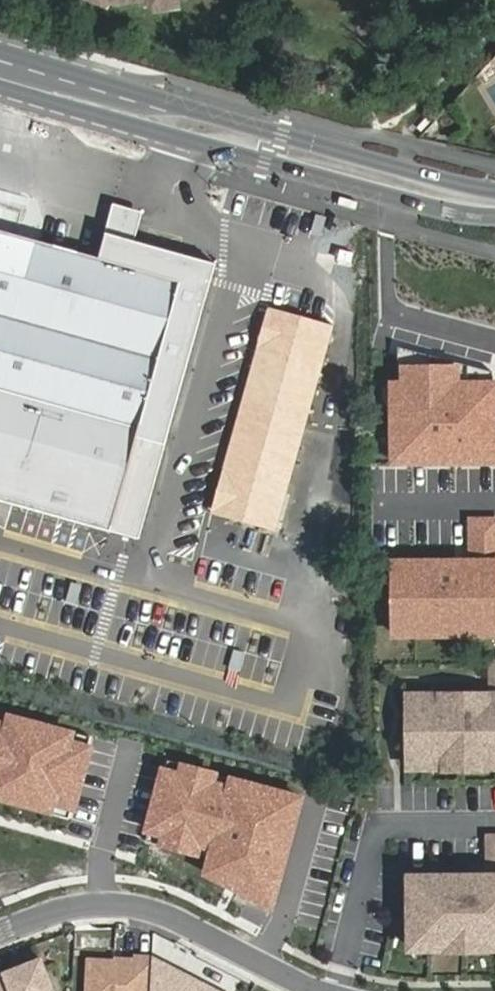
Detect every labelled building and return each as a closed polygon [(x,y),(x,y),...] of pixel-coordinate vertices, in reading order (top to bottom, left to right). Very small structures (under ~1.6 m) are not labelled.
[(147,216),(118,208),(103,262),(110,264),(115,245),(137,251),(139,246),(147,216)] [(116,537),(116,535),(122,512),(145,518),(213,275),(219,277),(221,269),(215,267),(214,273),(137,251),(115,245),(110,264),(103,262),(0,233),(0,504),(116,537)] [(215,267),(139,246),(137,251),(214,273),(215,267)] [(219,277),(213,275),(145,518),(122,512),(116,535),(144,543),(219,277)] [(230,512),(284,305),(269,301),(215,508),(230,512)] [(284,305),(230,512),(280,525),(289,492),(334,320),(284,305)] [(398,346),(398,384),(393,384),(394,462),(494,461),(494,384),(493,384),(493,371),(398,346)] [(471,519),(472,561),(395,562),(396,635),(494,634),(494,518),(471,519)] [(410,699),(410,758),(430,758),(430,770),(448,770),(448,761),(484,761),(484,769),(494,769),(494,698),(487,698),(487,700),(444,701),(444,698),(410,699)] [(49,811),(49,813),(69,819),(71,808),(73,808),(89,749),(88,748),(91,737),(71,732),(70,734),(0,715),(0,798),(49,811)] [(410,758),(410,770),(430,770),(430,758),(410,758)] [(185,765),(168,760),(165,771),(163,771),(147,830),(149,831),(146,841),(163,846),(163,844),(211,857),(207,874),(271,906),(300,798),(184,767),(185,765)] [(448,761),(448,770),(484,769),(484,761),(448,761)] [(411,879),(411,938),(432,938),(432,950),(449,950),(449,942),(485,941),(485,950),(494,950),(494,878),(488,878),(488,880),(445,881),(445,878),(411,879)] [(411,938),(411,950),(432,950),(432,938),(411,938)] [(449,942),(449,950),(485,950),(485,941),(449,942)] [(86,960),(85,990),(150,990),(152,958),(152,957),(133,956),(133,962),(86,960)] [(152,958),(150,990),(215,990),(152,958)] [(4,974),(5,978),(0,980),(0,990),(54,990),(41,959),(4,974)]
